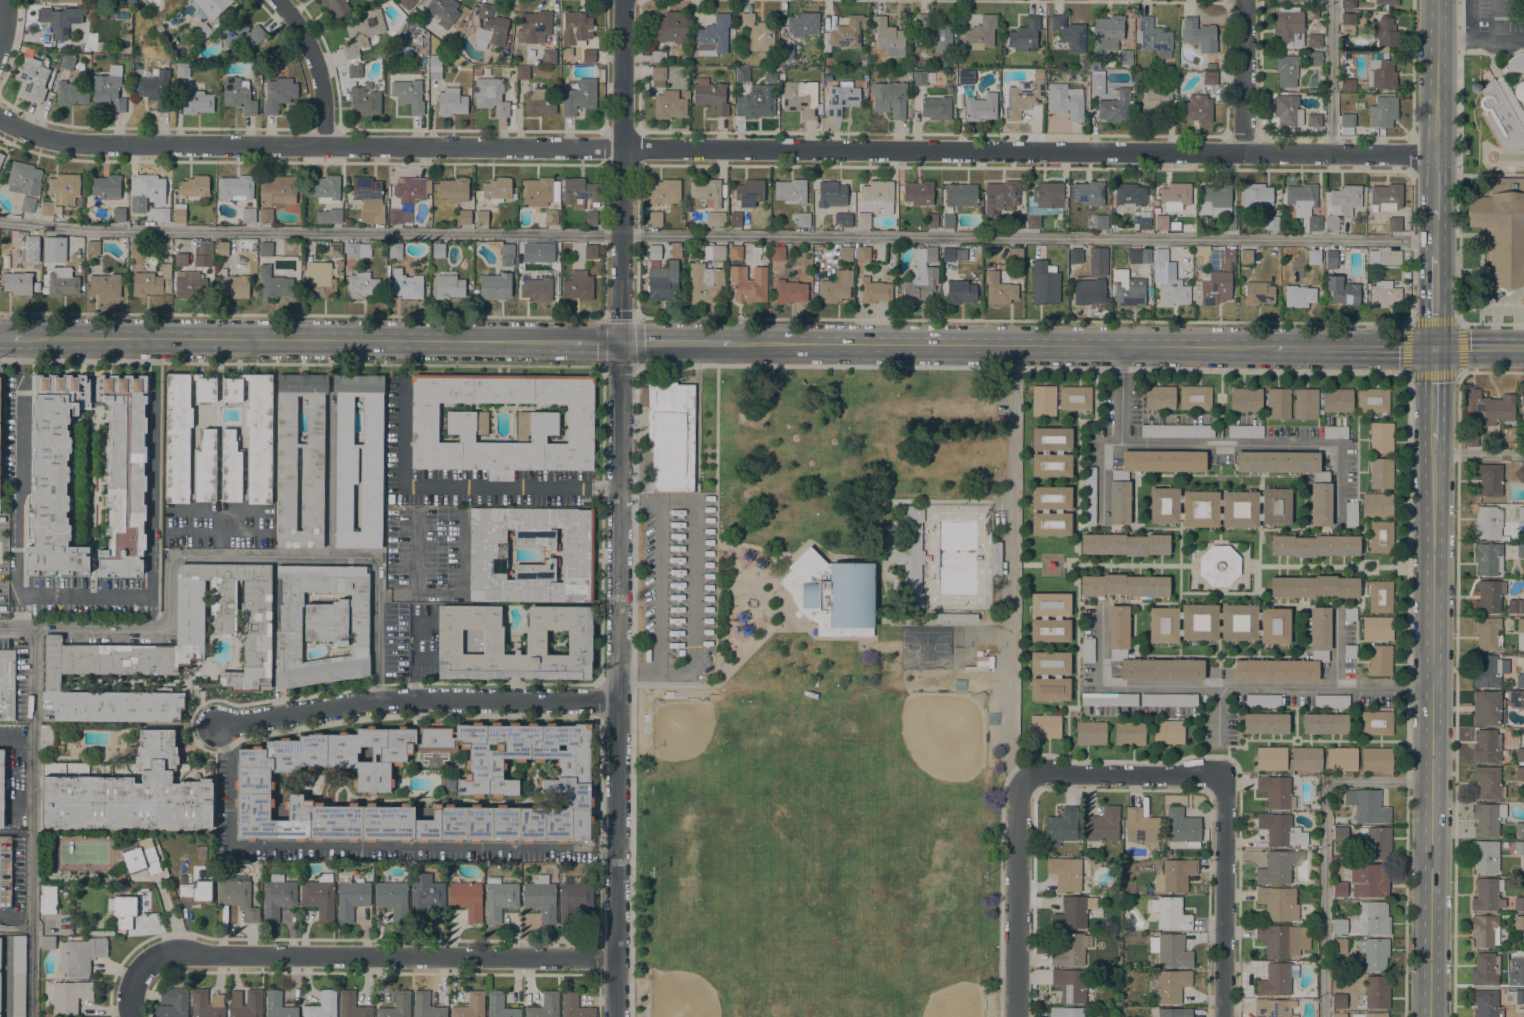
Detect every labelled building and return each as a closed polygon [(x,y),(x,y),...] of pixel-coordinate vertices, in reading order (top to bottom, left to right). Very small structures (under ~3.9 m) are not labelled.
[(211,20),(193,0),(233,0),(211,20)] [(322,6),(317,0),(345,0),(351,9),(336,20),(327,8),(325,9),(322,5),(322,6)] [(398,2),(400,0),(417,0),(407,10),(398,2)] [(424,9),(430,0),(454,0),(459,3),(455,9),(459,12),(451,25),(450,24),(446,30),(436,23),(440,17),(434,13),(433,14),(424,9)] [(1341,8),(1341,0),(1356,0),(1356,8),(1341,8)] [(480,3),(493,6),(490,17),(493,17),(493,16),(501,18),(501,17),(509,19),(504,34),(505,35),(502,47),(486,42),(487,39),(484,38),(481,50),(474,48),(469,40),(473,36),(477,37),(481,24),(482,24),(484,19),(477,17),(480,3)] [(51,8),(51,10),(62,10),(62,8),(85,8),(85,15),(82,15),(81,23),(68,23),(68,40),(53,40),(54,33),(51,33),(51,27),(48,27),(48,22),(39,22),(39,7),(51,8)] [(369,18),(367,11),(380,8),(386,31),(366,37),(369,46),(358,49),(360,56),(345,60),(341,46),(352,43),(352,41),(349,42),(344,24),(369,18)] [(551,35),(544,35),(544,43),(535,42),(535,43),(524,43),(524,42),(516,42),(516,29),(520,29),(520,13),(537,13),(537,10),(551,11),(551,35)] [(686,43),(675,43),(675,40),(647,41),(647,17),(665,16),(665,11),(676,11),(676,12),(685,12),(686,43)] [(1302,11),(1302,26),(1304,26),(1304,31),(1303,31),(1303,47),(1290,47),(1290,42),(1279,42),(1279,36),(1274,36),(1274,34),(1273,34),(1273,27),(1274,27),(1274,11),(1302,11)] [(592,37),(588,37),(588,40),(575,40),(575,45),(562,45),(562,29),(563,29),(563,12),(579,12),(579,13),(585,13),(585,17),(592,17),(592,37)] [(697,55),(697,44),(695,44),(695,29),(704,29),(704,26),(708,26),(708,24),(714,24),(714,13),(729,13),(729,54),(716,53),(716,55),(697,55)] [(747,51),(747,27),(740,27),(740,13),(754,13),(753,25),(756,25),(756,22),(773,22),(773,51),(747,51)] [(818,35),(807,35),(807,37),(791,37),(791,32),(787,32),(787,17),(795,17),(795,14),(800,14),(800,13),(818,13),(818,35)] [(951,52),(933,52),(933,41),(925,41),(925,29),(917,29),(917,13),(932,14),(931,26),(933,26),(933,23),(951,23),(951,52)] [(1355,13),(1355,25),(1354,25),(1354,35),(1341,34),(1342,24),(1341,24),(1341,13),(1355,13)] [(962,30),(970,30),(970,27),(975,27),(975,25),(980,25),(981,14),(996,14),(995,28),(993,28),(993,47),(982,47),(982,49),(970,48),(970,45),(962,45),(962,30)] [(237,15),(249,28),(247,31),(248,32),(257,24),(267,35),(256,45),(250,38),(242,46),(237,40),(228,48),(216,35),(237,15)] [(823,32),(829,32),(829,31),(835,31),(835,26),(847,26),(847,15),(863,15),(862,28),(859,28),(859,48),(848,48),(848,47),(837,47),(837,45),(830,45),(830,52),(822,52),(823,32)] [(1026,27),(1026,15),(1039,15),(1039,30),(1036,30),(1036,45),(1037,45),(1037,48),(1027,48),(1027,51),(1014,51),(1014,46),(1008,46),(1008,32),(1015,32),(1015,27),(1026,27)] [(1051,15),(1065,15),(1065,27),(1067,27),(1067,24),(1084,24),(1084,53),(1067,53),(1067,42),(1059,42),(1059,30),(1051,30),(1051,15)] [(1093,18),(1109,18),(1109,16),(1114,16),(1114,15),(1120,15),(1120,16),(1124,16),(1124,20),(1122,20),(1122,40),(1117,40),(1117,50),(1102,50),(1102,36),(1094,36),(1093,18)] [(1373,52),(1376,52),(1376,38),(1374,38),(1374,36),(1367,36),(1367,25),(1378,25),(1378,17),(1379,17),(1379,15),(1386,15),(1386,18),(1392,17),(1392,23),(1394,23),(1394,31),(1397,31),(1397,33),(1398,33),(1398,43),(1397,43),(1397,46),(1382,46),(1382,48),(1388,48),(1388,53),(1373,53),(1373,52)] [(872,16),(886,16),(885,27),(894,27),(894,30),(904,30),(904,56),(886,56),(886,48),(884,48),(875,48),(875,29),(872,29),(872,16)] [(1138,16),(1152,16),(1152,28),(1162,28),(1162,32),(1171,32),(1171,50),(1171,58),(1157,58),(1157,49),(1151,50),(1151,51),(1141,51),(1141,30),(1138,31),(1138,16)] [(1181,28),(1183,28),(1183,16),(1196,16),(1196,25),(1213,24),(1213,25),(1215,25),(1215,40),(1216,40),(1216,53),(1199,53),(1199,42),(1181,43),(1181,28)] [(465,21),(461,28),(457,26),(460,19),(465,21)] [(198,45),(193,40),(197,36),(194,33),(204,23),(212,31),(198,45)] [(1307,47),(1307,34),(1322,34),(1322,47),(1307,47)] [(780,59),(780,45),(793,45),(793,59),(780,59)] [(542,63),(542,49),(556,49),(555,63),(542,63)] [(582,63),(582,49),(595,49),(595,63),(582,63)] [(651,50),(666,50),(665,62),(651,62),(651,50)] [(1120,65),(1120,50),(1132,50),(1132,65),(1120,65)] [(1307,52),(1321,52),(1322,65),(1307,65),(1307,52)] [(1523,52),(1523,79),(1523,71),(1500,71),(1501,68),(1504,63),(1508,59),(1513,55),(1518,53),(1523,52)] [(71,71),(58,67),(63,53),(76,57),(71,71)] [(1388,53),(1388,59),(1393,59),(1393,72),(1395,72),(1395,90),(1391,90),(1391,89),(1372,89),(1372,87),(1367,87),(1367,59),(1374,59),(1373,53),(1388,53)] [(40,67),(41,66),(49,69),(43,88),(46,89),(42,101),(29,97),(32,87),(24,84),(25,81),(17,78),(24,55),(40,61),(38,66),(40,67)] [(429,55),(441,55),(441,79),(429,79),(429,55)] [(1294,87),(1277,87),(1277,71),(1275,71),(1275,55),(1298,55),(1298,63),(1296,63),(1296,77),(1294,77),(1294,87)] [(1099,61),(1099,69),(1089,69),(1089,61),(1099,61)] [(176,63),(189,63),(189,78),(176,77),(176,63)] [(125,112),(112,112),(112,100),(109,100),(109,103),(101,103),(101,104),(93,104),(93,88),(92,88),(92,75),(109,75),(109,64),(121,65),(121,84),(123,84),(123,87),(118,87),(118,97),(125,97),(125,112)] [(362,65),(362,78),(347,78),(348,64),(362,65)] [(516,79),(516,65),(529,65),(529,79),(516,79)] [(651,67),(666,67),(665,80),(664,80),(664,87),(652,87),(652,80),(651,80),(651,67)] [(736,82),(736,67),(749,67),(749,82),(736,82)] [(156,100),(146,100),(146,96),(137,96),(137,78),(157,78),(157,68),(169,68),(170,112),(156,112),(156,100)] [(261,79),(252,79),(252,68),(261,68),(261,79)] [(1042,77),(1029,77),(1029,69),(1042,70),(1042,77)] [(971,70),(971,84),(957,84),(957,70),(971,70)] [(926,85),(913,85),(913,71),(926,71),(926,72),(926,85)] [(1217,71),(1217,84),(1203,84),(1203,71),(1217,71)] [(778,73),(784,73),(784,81),(816,81),(816,104),(822,104),(822,114),(816,114),(816,120),(802,120),(802,108),(800,108),(800,111),(782,111),(782,93),(778,93),(778,73)] [(1091,87),(1091,73),(1104,73),(1104,87),(1091,87)] [(223,77),(240,77),(240,81),(248,81),(248,88),(250,88),(250,100),(256,100),(256,115),(242,115),(242,103),(240,103),(240,106),(223,106),(223,77)] [(693,84),(697,84),(697,77),(708,77),(708,84),(716,84),(716,83),(726,83),(726,86),(725,86),(725,103),(728,103),(728,116),(715,116),(715,105),(707,105),(707,107),(702,107),(702,105),(693,105),(693,84)] [(1502,77),(1523,115),(1523,131),(1496,81),(1496,78),(1498,77),(1500,77),(1502,77)] [(263,100),(266,100),(266,80),(275,81),(275,78),(292,78),(292,83),(297,83),(297,98),(290,98),(290,103),(277,103),(277,115),(263,115),(263,100)] [(502,78),(502,93),(500,93),(500,101),(509,101),(509,117),(494,117),(495,105),(493,105),(493,108),(475,108),(475,78),(502,78)] [(561,90),(578,90),(578,79),(595,78),(595,107),(578,108),(578,105),(575,105),(575,116),(561,116),(561,90)] [(1004,120),(1004,108),(1000,108),(1000,99),(1007,99),(1007,87),(1016,87),(1016,82),(1031,82),(1031,79),(1042,79),(1042,99),(1039,99),(1039,105),(1030,105),(1030,108),(1025,108),(1025,110),(1020,110),(1020,121),(1004,120)] [(1340,91),(1340,79),(1355,79),(1355,91),(1340,91)] [(1493,79),(1523,134),(1523,148),(1518,149),(1516,150),(1512,150),(1509,150),(1507,150),(1503,149),(1499,148),(1479,113),(1481,110),(1479,108),(1478,105),(1478,102),(1479,100),(1480,98),(1481,96),(1482,95),(1479,91),(1482,87),(1485,84),(1488,82),(1493,79)] [(1523,79),(1523,113),(1523,111),(1523,102),(1520,102),(1516,100),(1514,97),(1513,93),(1513,90),(1514,86),(1516,83),(1519,81),(1522,80),(1523,80),(1523,79)] [(57,80),(66,80),(66,83),(79,83),(79,84),(89,84),(88,103),(71,103),(71,105),(56,105),(57,80)] [(411,82),(411,80),(421,80),(421,101),(423,101),(423,115),(410,115),(410,103),(396,103),(396,96),(390,96),(391,81),(411,82)] [(1138,121),(1138,107),(1140,107),(1140,88),(1149,88),(1149,84),(1161,85),(1161,80),(1175,81),(1175,93),(1171,93),(1171,105),(1161,105),(1161,111),(1153,111),(1153,121),(1138,121)] [(368,89),(368,81),(376,81),(376,89),(368,89)] [(859,104),(848,104),(848,106),(841,106),(841,118),(827,118),(827,105),(829,105),(829,86),(839,86),(839,81),(852,81),(852,87),(859,87),(859,104)] [(906,100),(905,100),(904,120),(891,120),(891,108),(888,108),(888,111),(880,111),(880,112),(872,111),(873,94),(871,94),(871,83),(886,83),(886,82),(906,83),(906,100)] [(1049,83),(1067,83),(1067,89),(1081,89),(1081,96),(1082,96),(1083,121),(1069,122),(1068,110),(1066,110),(1066,113),(1049,113),(1049,83)] [(736,96),(743,96),(743,95),(749,95),(749,90),(750,90),(750,85),(774,85),(773,116),(757,116),(757,118),(743,118),(743,115),(736,115),(736,96)] [(359,114),(359,111),(351,111),(351,96),(349,96),(349,90),(350,90),(350,86),(364,86),(364,90),(366,90),(366,93),(370,93),(370,91),(380,91),(380,114),(359,114)] [(459,87),(459,96),(467,96),(467,113),(451,113),(451,116),(447,116),(447,117),(441,117),(441,116),(437,116),(437,111),(438,111),(438,92),(443,92),(443,87),(459,87)] [(1097,100),(1118,100),(1118,88),(1130,87),(1130,100),(1128,100),(1128,122),(1106,122),(1106,118),(1097,118),(1097,100)] [(525,114),(525,92),(531,92),(531,88),(546,88),(546,98),(556,98),(556,114),(525,114)] [(182,90),(204,91),(204,94),(213,94),(213,112),(196,112),(196,114),(182,114),(182,90)] [(655,94),(661,94),(661,90),(678,90),(678,98),(683,98),(683,90),(689,90),(689,98),(686,98),(686,116),(669,116),(669,119),(654,119),(655,94)] [(996,118),(978,119),(978,121),(965,121),(965,97),(973,97),(973,100),(984,100),(984,92),(996,92),(996,118)] [(1180,102),(1189,102),(1189,94),(1206,94),(1206,98),(1211,98),(1211,122),(1197,122),(1197,120),(1180,120),(1180,102)] [(1278,127),(1278,117),(1274,117),(1274,95),(1298,95),(1298,107),(1296,107),(1296,109),(1302,109),(1302,126),(1296,126),(1296,127),(1278,127)] [(1397,96),(1397,119),(1392,119),(1392,127),(1377,127),(1377,126),(1369,126),(1369,116),(1369,106),(1375,106),(1375,96),(1397,96)] [(929,120),(929,117),(921,116),(921,98),(940,98),(940,97),(950,97),(950,120),(929,120)] [(1307,113),(1321,114),(1321,134),(1308,134),(1308,127),(1307,127),(1307,113)] [(1340,127),(1340,114),(1354,114),(1354,127),(1340,127)] [(12,160),(34,166),(33,168),(40,170),(42,172),(39,182),(40,182),(37,197),(21,193),(7,190),(8,184),(6,184),(12,160)] [(56,174),(79,174),(78,196),(74,196),(73,205),(54,204),(54,206),(61,206),(61,214),(53,214),(53,216),(40,215),(40,213),(35,212),(36,206),(40,207),(40,202),(54,202),(54,193),(48,193),(48,179),(56,179),(56,174)] [(99,194),(90,194),(91,177),(106,178),(107,175),(110,175),(110,174),(120,174),(119,199),(99,199),(99,195),(99,194)] [(157,175),(157,178),(165,178),(165,206),(154,206),(154,197),(146,197),(146,212),(130,212),(130,175),(136,175),(157,175)] [(187,181),(187,179),(193,179),(193,176),(195,176),(195,175),(206,175),(206,176),(208,176),(208,193),(209,193),(209,196),(199,196),(199,199),(186,199),(186,195),(180,195),(180,181),(187,181)] [(238,178),(238,175),(253,175),(252,199),(246,199),(246,200),(231,200),(231,196),(221,196),(221,177),(238,178)] [(339,175),(339,202),(332,202),(332,203),(317,203),(317,196),(307,196),(308,178),(324,178),(324,175),(339,175)] [(295,204),(285,204),(285,203),(271,203),(271,204),(259,204),(259,181),(272,181),(272,176),(296,176),(296,195),(295,195),(295,204)] [(361,178),(361,177),(368,177),(368,178),(372,178),(372,181),(381,181),(381,204),(384,204),(384,224),(372,224),(372,223),(360,222),(360,210),(361,210),(362,200),(351,200),(352,196),(353,177),(361,178)] [(454,180),(454,178),(458,178),(458,177),(465,177),(465,178),(469,178),(469,183),(468,183),(468,202),(447,202),(447,198),(438,198),(438,180),(454,180)] [(490,202),(490,197),(481,197),(482,183),(489,183),(489,180),(493,180),(493,183),(495,183),(495,178),(497,178),(497,177),(508,177),(508,178),(511,178),(510,195),(511,195),(511,193),(516,193),(516,198),(502,198),(502,202),(490,202)] [(538,180),(538,177),(553,178),(553,181),(559,181),(559,201),(552,201),(552,202),(547,202),(547,206),(527,206),(527,204),(522,204),(522,198),(521,198),(521,180),(538,180)] [(425,200),(416,200),(416,203),(399,203),(399,197),(394,197),(394,195),(392,195),(392,185),(395,185),(395,183),(396,183),(396,178),(425,178),(425,179),(430,179),(430,192),(425,192),(425,200)] [(563,179),(572,178),(584,178),(584,183),(600,183),(601,202),(598,202),(598,206),(592,206),(592,202),(591,202),(591,198),(583,198),(584,209),(573,210),(572,203),(571,204),(564,204),(562,202),(562,195),(564,195),(563,179)] [(1483,178),(1523,178),(1523,306),(1522,306),(1519,301),(1522,295),(1522,285),(1507,291),(1491,285),(1491,297),(1493,300),(1490,304),(1486,305),(1484,300),(1486,297),(1486,279),(1488,278),(1488,263),(1485,263),(1485,236),(1488,236),(1488,231),(1487,231),(1485,229),(1485,227),(1467,227),(1467,197),(1483,197),(1483,178)] [(641,185),(657,185),(657,182),(661,182),(661,179),(680,179),(680,203),(669,203),(669,204),(659,204),(659,203),(648,203),(648,201),(641,201),(641,185)] [(720,209),(711,209),(711,204),(704,204),(704,209),(689,208),(689,182),(706,182),(706,179),(720,179),(720,209)] [(739,207),(739,200),(734,200),(735,185),(743,185),(743,179),(756,179),(756,180),(763,180),(763,201),(754,201),(754,208),(739,207)] [(806,179),(805,203),(783,203),(784,199),(774,199),(774,193),(770,193),(770,190),(774,190),(774,181),(790,181),(790,179),(806,179)] [(846,206),(827,206),(827,208),(817,208),(817,200),(818,200),(818,181),(827,181),(827,180),(833,180),(833,181),(837,181),(837,185),(846,185),(846,206)] [(912,205),(912,201),(903,201),(903,184),(919,184),(919,181),(923,181),(923,180),(929,180),(929,181),(933,181),(933,187),(932,187),(932,205),(912,205)] [(861,186),(869,186),(869,181),(892,181),(892,203),(892,215),(881,215),(881,209),(858,209),(861,201),(861,186)] [(1004,183),(1004,181),(1018,181),(1018,205),(1013,205),(1013,210),(997,210),(997,217),(984,217),(984,208),(985,208),(985,183),(1004,183)] [(1104,206),(1095,206),(1095,205),(1082,205),(1082,202),(1072,202),(1072,184),(1089,184),(1089,181),(1104,182),(1104,206)] [(1036,207),(1036,201),(1032,201),(1032,187),(1039,187),(1039,182),(1063,183),(1063,197),(1066,197),(1066,207),(1063,207),(1036,207)] [(1159,188),(1168,188),(1168,183),(1190,183),(1190,205),(1181,205),(1181,210),(1164,210),(1164,202),(1159,202),(1159,188)] [(1272,205),(1255,205),(1255,204),(1243,203),(1243,183),(1264,184),(1264,187),(1272,187),(1272,205)] [(945,206),(945,184),(946,184),(953,184),(953,185),(957,185),(957,184),(964,184),(976,185),(976,206),(945,206)] [(1137,184),(1137,187),(1146,187),(1146,206),(1134,206),(1134,213),(1115,213),(1115,207),(1115,184),(1137,184)] [(1198,215),(1198,202),(1201,202),(1201,186),(1214,186),(1214,184),(1220,184),(1220,187),(1230,187),(1230,212),(1223,215),(1198,215)] [(1316,208),(1310,208),(1310,216),(1321,216),(1321,231),(1307,230),(1308,217),(1294,217),(1294,204),(1285,204),(1285,186),(1302,186),(1302,184),(1316,184),(1316,208)] [(1371,186),(1387,186),(1387,184),(1401,184),(1401,208),(1395,208),(1395,211),(1379,211),(1379,204),(1370,204),(1371,186)] [(1330,205),(1330,190),(1339,190),(1339,187),(1342,188),(1343,185),(1361,185),(1361,207),(1351,207),(1351,217),(1343,217),(1343,214),(1331,214),(1331,205),(1330,205)] [(23,196),(36,199),(32,213),(20,210),(23,196)] [(174,204),(185,204),(185,222),(174,222),(174,204)] [(113,207),(125,207),(125,222),(113,222),(113,207)] [(169,208),(169,222),(156,222),(156,218),(152,218),(152,208),(156,208),(169,208)] [(242,208),(255,208),(255,223),(242,223),(242,208)] [(259,208),(272,208),(272,223),(259,223),(259,208)] [(342,209),(342,223),(315,223),(315,211),(328,211),(328,208),(342,209)] [(389,209),(402,209),(402,211),(411,211),(411,223),(402,223),(402,224),(389,224),(389,209)] [(558,225),(544,225),(544,210),(545,210),(545,209),(555,209),(555,210),(558,210),(558,225)] [(471,210),(471,224),(459,224),(459,210),(471,210)] [(476,210),(488,210),(487,225),(476,225),(476,210)] [(585,211),(597,211),(596,225),(585,225),(585,211)] [(649,226),(648,211),(662,211),(662,226),(649,226)] [(1137,229),(1138,215),(1140,215),(1140,211),(1151,212),(1150,229),(1137,229)] [(706,212),(725,212),(725,215),(726,215),(726,225),(725,225),(725,226),(706,226),(706,212)] [(729,226),(730,212),(741,212),(741,226),(729,226)] [(810,213),(810,227),(796,227),(796,219),(791,219),(791,214),(797,214),(797,213),(810,213)] [(851,213),(851,227),(840,227),(840,223),(834,223),(834,213),(851,213)] [(870,213),(870,227),(856,227),(856,213),(870,213)] [(925,228),(925,213),(937,213),(937,228),(925,228)] [(954,228),(942,228),(942,214),(953,213),(954,228)] [(1022,229),(1010,228),(1010,214),(1023,214),(1022,229)] [(1027,229),(1027,215),(1040,215),(1040,228),(1027,229)] [(1108,229),(1095,229),(1095,215),(1108,215),(1108,229)] [(1155,215),(1168,215),(1168,229),(1155,229),(1155,215)] [(1325,231),(1325,217),(1327,217),(1327,215),(1336,215),(1336,217),(1338,217),(1338,231),(1325,231)] [(1223,230),(1223,216),(1235,216),(1235,230),(1223,230)] [(1278,230),(1265,230),(1265,228),(1260,228),(1260,218),(1265,218),(1265,216),(1278,216),(1278,230)] [(1401,231),(1388,231),(1388,217),(1401,217),(1401,231)] [(27,235),(38,236),(38,250),(26,250),(27,235)] [(43,252),(43,237),(56,237),(57,252),(43,252)] [(86,241),(99,241),(99,255),(86,255),(86,241)] [(130,241),(142,241),(142,255),(130,255),(130,241)] [(211,256),(211,266),(193,266),(193,254),(198,254),(198,241),(212,241),(212,256),(211,256)] [(217,255),(214,255),(214,243),(217,243),(217,242),(228,242),(228,256),(217,255)] [(259,242),(272,242),(272,256),(259,256),(259,242)] [(328,242),(341,242),(341,257),(328,257),(328,242)] [(346,242),(359,243),(359,244),(371,244),(370,257),(345,257),(346,242)] [(389,243),(402,243),(402,258),(389,257),(389,243)] [(432,243),(444,243),(444,258),(432,258),(432,243)] [(501,244),(514,244),(514,258),(512,258),(512,266),(501,266),(501,244)] [(518,244),(531,244),(531,258),(518,258),(518,244)] [(584,245),(597,245),(597,259),(584,259),(584,245)] [(648,259),(648,245),(661,245),(660,259),(658,259),(649,259),(648,259)] [(725,260),(711,260),(711,259),(703,259),(703,245),(712,246),(712,245),(725,245),(725,260)] [(742,246),(742,260),(729,260),(729,257),(726,257),(727,250),(729,250),(729,245),(742,246)] [(784,246),(784,261),(771,261),(771,246),(784,246)] [(852,247),(852,261),(839,260),(839,246),(852,247)] [(870,247),(869,261),(856,261),(857,247),(870,247)] [(936,247),(936,261),(925,261),(925,260),(916,260),(916,248),(925,248),(925,247),(936,247)] [(954,261),(942,261),(942,248),(954,247),(954,248),(966,248),(966,260),(954,260),(954,261)] [(1209,251),(1223,251),(1223,249),(1234,249),(1234,263),(1235,263),(1235,274),(1230,274),(1230,277),(1232,277),(1232,286),(1230,286),(1230,300),(1223,299),(1223,302),(1216,302),(1216,304),(1215,304),(1215,306),(1200,305),(1200,304),(1194,304),(1195,280),(1201,280),(1201,274),(1210,274),(1210,265),(1207,265),(1207,267),(1203,267),(1203,266),(1195,266),(1195,255),(1195,247),(1209,247),(1209,251)] [(1022,262),(1009,262),(1009,248),(1022,248),(1022,262)] [(1082,263),(1069,263),(1070,248),(1082,248),(1082,263)] [(1401,264),(1367,264),(1367,250),(1376,250),(1376,248),(1389,248),(1389,250),(1401,250),(1401,264)] [(1127,249),(1140,249),(1150,249),(1150,262),(1137,262),(1127,263),(1127,249)] [(1158,306),(1159,285),(1154,284),(1154,282),(1153,282),(1153,250),(1154,250),(1154,249),(1167,249),(1167,262),(1175,262),(1175,279),(1181,279),(1181,285),(1190,285),(1190,292),(1193,292),(1193,302),(1190,302),(1190,304),(1173,304),(1173,306),(1158,306)] [(1239,264),(1240,249),(1252,250),(1252,264),(1239,264)] [(1307,250),(1319,250),(1319,264),(1307,264),(1307,250)] [(1337,269),(1325,269),(1325,250),(1337,250),(1337,269)] [(175,252),(187,252),(187,265),(174,265),(175,252)] [(667,268),(667,259),(677,259),(677,288),(678,289),(678,298),(662,298),(661,300),(658,300),(658,302),(651,301),(651,300),(647,300),(647,296),(648,268),(649,268),(658,268),(667,268)] [(649,259),(658,259),(658,268),(649,268),(649,259)] [(230,260),(242,262),(239,274),(227,272),(230,260)] [(1032,260),(1046,260),(1046,266),(1055,266),(1055,272),(1059,273),(1059,303),(1043,302),(1043,304),(1032,304),(1032,260)] [(305,262),(331,262),(330,278),(336,278),(336,293),(327,293),(327,298),(304,298),(305,262)] [(170,263),(170,293),(162,293),(162,294),(146,294),(146,296),(132,296),(133,272),(154,272),(154,276),(162,276),(162,269),(158,269),(158,263),(170,263)] [(689,263),(704,263),(704,268),(724,268),(724,285),(720,285),(720,303),(688,303),(689,263)] [(258,264),(270,264),(270,277),(283,277),(283,278),(293,278),(293,294),(261,294),(261,277),(258,277),(258,264)] [(79,294),(62,294),(62,296),(48,296),(48,272),(54,272),(54,267),(63,267),(63,266),(71,266),(71,276),(79,276),(79,294)] [(766,301),(743,301),(743,302),(735,302),(735,301),(733,301),(733,293),(734,293),(734,285),(729,284),(729,266),(746,266),(746,280),(752,280),(753,267),(766,267),(766,301)] [(906,303),(906,302),(902,302),(903,282),(911,282),(911,266),(936,267),(935,284),(934,284),(934,295),(929,295),(929,297),(925,297),(925,300),(918,300),(918,302),(917,302),(917,303),(906,303)] [(248,298),(229,298),(229,294),(219,294),(219,276),(220,276),(220,268),(226,268),(226,275),(239,275),(249,275),(249,279),(248,279),(248,298)] [(422,299),(401,298),(401,295),(393,295),(393,278),(392,278),(392,268),(401,268),(401,275),(405,275),(405,277),(412,277),(412,275),(423,275),(422,299)] [(586,270),(586,276),(592,276),(592,300),(578,300),(578,297),(561,297),(561,280),(570,280),(570,270),(586,270)] [(818,280),(830,280),(830,282),(834,282),(834,270),(852,270),(852,286),(849,286),(849,298),(841,298),(841,300),(836,300),(836,303),(818,303),(818,280)] [(987,304),(987,284),(984,284),(985,270),(998,270),(998,283),(1010,283),(1010,284),(1017,284),(1017,299),(1009,299),(1009,304),(987,304)] [(199,271),(199,278),(206,278),(206,293),(198,293),(198,298),(175,298),(175,276),(183,276),(183,271),(199,271)] [(435,275),(441,275),(441,271),(456,271),(456,279),(464,279),(464,297),(449,297),(449,299),(434,299),(434,294),(435,294),(435,275)] [(12,295),(12,291),(3,291),(3,273),(22,273),(22,272),(32,273),(32,276),(31,276),(31,295),(12,295)] [(369,279),(379,279),(379,296),(362,296),(362,299),(348,299),(348,275),(354,275),(354,272),(369,272),(369,279)] [(479,275),(500,275),(500,272),(510,273),(510,297),(503,297),(503,300),(479,300),(479,275)] [(89,276),(110,276),(110,274),(120,274),(120,298),(98,298),(98,294),(89,294),(89,276)] [(875,301),(875,304),(860,303),(861,276),(869,276),(869,282),(882,282),(882,283),(891,283),(891,301),(875,301)] [(1340,306),(1340,302),(1331,302),(1331,290),(1326,290),(1326,276),(1341,276),(1341,284),(1350,284),(1360,284),(1360,286),(1359,286),(1359,306),(1340,306)] [(521,279),(541,279),(541,277),(552,278),(551,292),(554,292),(554,296),(551,296),(551,301),(530,300),(530,297),(521,297),(521,279)] [(1145,295),(1144,306),(1115,306),(1115,304),(1113,304),(1113,297),(1114,297),(1114,283),(1121,283),(1121,284),(1124,284),(1124,277),(1145,278),(1145,286),(1145,295)] [(1307,288),(1316,288),(1315,303),(1307,302),(1307,308),(1285,307),(1286,296),(1284,296),(1284,285),(1294,285),(1294,277),(1307,278),(1307,287),(1307,288)] [(775,279),(784,279),(784,282),(790,282),(790,278),(798,278),(798,283),(807,283),(807,301),(790,301),(790,304),(781,304),(781,303),(775,303),(775,279)] [(1073,280),(1093,280),(1093,279),(1105,279),(1105,302),(1088,302),(1088,305),(1073,305),(1073,280)] [(967,280),(967,284),(976,284),(976,301),(960,301),(960,304),(956,304),(956,305),(949,304),(946,304),(947,280),(967,280)] [(1401,302),(1391,302),(1391,305),(1388,305),(1388,307),(1370,307),(1370,286),(1376,286),(1376,280),(1391,280),(1391,288),(1400,288),(1401,302)] [(1265,282),(1265,286),(1274,286),(1274,303),(1258,303),(1258,306),(1254,306),(1248,306),(1248,305),(1244,305),(1244,302),(1245,302),(1245,282),(1265,282)] [(166,374),(201,374),(201,378),(216,378),(216,401),(196,401),(196,379),(190,379),(189,408),(192,408),(192,427),(189,427),(189,493),(193,493),(193,448),(198,449),(199,437),(202,437),(202,429),(216,429),(215,501),(195,501),(195,499),(189,499),(189,503),(166,503),(166,374)] [(276,548),(277,374),(327,375),(327,394),(323,394),(323,548),(276,548)] [(487,481),(487,469),(411,469),(411,384),(411,374),(595,375),(595,385),(593,385),(593,470),(513,469),(513,481),(487,481)] [(25,555),(30,555),(30,552),(25,552),(25,546),(33,546),(33,534),(31,534),(31,518),(34,518),(34,505),(31,505),(31,489),(34,489),(34,476),(31,476),(31,460),(34,460),(34,447),(32,447),(32,430),(34,430),(34,418),(32,418),(32,401),(34,401),(34,395),(35,395),(35,391),(34,391),(34,375),(42,375),(42,377),(48,377),(48,375),(57,375),(57,377),(63,377),(63,375),(71,375),(71,377),(77,377),(77,375),(86,375),(86,379),(89,379),(89,403),(90,403),(90,409),(78,409),(78,416),(72,416),(72,408),(69,408),(69,418),(70,418),(70,423),(69,423),(69,424),(66,424),(66,430),(68,430),(68,437),(70,437),(70,439),(71,439),(71,445),(70,445),(70,447),(71,447),(71,451),(70,451),(70,453),(68,453),(68,460),(66,460),(66,466),(68,466),(68,468),(69,468),(69,472),(68,472),(68,476),(69,476),(69,480),(68,480),(68,482),(66,482),(66,495),(68,495),(68,497),(69,497),(69,502),(68,502),(68,505),(69,505),(69,509),(68,509),(68,511),(65,511),(65,518),(67,518),(67,525),(70,525),(70,526),(71,526),(71,530),(69,530),(69,534),(71,534),(71,538),(70,538),(70,540),(67,540),(67,547),(89,547),(89,553),(84,553),(84,556),(89,556),(89,573),(81,573),(81,570),(67,570),(67,572),(59,572),(59,570),(55,570),(55,573),(47,573),(47,570),(33,570),(33,572),(25,572),(25,555)] [(98,560),(97,560),(97,551),(108,551),(108,539),(110,539),(110,526),(108,526),(108,510),(111,510),(111,503),(109,503),(109,496),(106,496),(106,481),(109,481),(109,467),(107,467),(107,452),(109,452),(109,445),(111,445),(111,438),(108,438),(108,422),(111,422),(111,409),(109,409),(109,401),(102,401),(98,401),(98,375),(104,375),(104,378),(109,378),(109,375),(117,375),(117,378),(124,378),(124,375),(132,375),(132,378),(138,378),(138,376),(146,376),(146,393),(141,393),(141,396),(146,396),(146,404),(143,404),(143,417),(146,417),(146,433),(143,433),(143,446),(146,446),(146,462),(143,462),(143,475),(146,475),(145,491),(143,491),(143,505),(145,505),(145,520),(143,520),(143,534),(145,534),(145,549),(142,549),(142,556),(138,556),(138,559),(142,559),(142,573),(135,573),(135,576),(120,576),(120,573),(106,573),(106,576),(98,576),(98,560)] [(221,429),(235,429),(235,437),(239,437),(238,449),(244,449),(243,494),(248,494),(248,428),(245,428),(245,408),(248,408),(248,380),(242,380),(242,402),(222,401),(222,378),(237,378),(237,375),(271,375),(271,504),(247,504),(247,499),(241,499),(241,501),(221,501),(221,429)] [(335,548),(336,394),(332,394),(332,375),(383,375),(383,394),(381,548),(335,548)] [(693,492),(645,491),(645,481),(653,481),(653,475),(652,475),(652,445),(647,445),(648,382),(676,382),(676,384),(694,384),(693,492)] [(1055,416),(1032,416),(1032,386),(1055,386),(1055,416)] [(1059,410),(1060,386),(1091,387),(1091,410),(1059,410)] [(1175,386),(1175,409),(1145,409),(1145,386),(1175,386)] [(1211,386),(1211,410),(1179,409),(1179,386),(1211,386)] [(1262,388),(1261,411),(1232,411),(1232,388),(1262,388)] [(1357,412),(1357,388),(1389,389),(1389,412),(1357,412)] [(1465,411),(1465,389),(1469,389),(1469,388),(1476,388),(1476,389),(1479,389),(1479,397),(1489,397),(1489,399),(1501,399),(1501,394),(1514,394),(1514,403),(1513,403),(1513,421),(1495,421),(1495,426),(1482,426),(1482,402),(1475,403),(1475,411),(1465,411)] [(1290,419),(1266,419),(1266,389),(1290,389),(1290,419)] [(1317,419),(1294,419),(1294,389),(1317,389),(1317,419)] [(1353,389),(1352,412),(1323,412),(1323,414),(1319,413),(1319,406),(1322,406),(1322,389),(1353,389)] [(1370,423),(1393,423),(1392,453),(1370,453),(1370,423)] [(1214,425),(1213,438),(1140,437),(1140,424),(1214,425)] [(1263,425),(1263,438),(1227,437),(1227,425),(1263,425)] [(1347,426),(1347,438),(1323,438),(1323,426),(1347,426)] [(1504,427),(1517,427),(1517,441),(1504,441),(1504,427)] [(1031,476),(1032,454),(1041,454),(1041,450),(1031,450),(1032,428),(1071,428),(1071,451),(1062,451),(1062,454),(1071,454),(1071,477),(1031,476)] [(1463,446),(1463,431),(1477,431),(1477,446),(1463,446)] [(1205,452),(1205,472),(1128,471),(1128,481),(1129,481),(1129,524),(1109,524),(1109,481),(1111,481),(1111,469),(1121,470),(1122,451),(1205,452)] [(1319,452),(1319,471),(1329,471),(1329,483),(1331,483),(1331,526),(1310,526),(1311,483),(1313,483),(1313,472),(1236,472),(1236,452),(1319,452)] [(1370,458),(1393,459),(1392,489),(1369,489),(1370,458)] [(1522,463),(1523,465),(1523,481),(1522,483),(1512,473),(1522,463)] [(1475,464),(1502,464),(1501,483),(1507,483),(1507,496),(1476,496),(1476,489),(1479,489),(1480,478),(1475,478),(1475,464)] [(1095,524),(1083,524),(1083,467),(1096,467),(1095,524)] [(1031,535),(1031,512),(1041,512),(1041,509),(1031,509),(1031,486),(1071,487),(1071,509),(1061,509),(1061,513),(1071,513),(1071,535),(1031,535)] [(1248,529),(1248,527),(1232,527),(1232,529),(1226,529),(1226,527),(1222,527),(1222,519),(1218,519),(1218,526),(1214,526),(1214,528),(1208,528),(1208,526),(1192,527),(1192,528),(1187,528),(1187,526),(1182,526),(1182,519),(1179,519),(1179,523),(1173,523),(1173,525),(1168,525),(1168,523),(1150,523),(1150,488),(1179,488),(1179,495),(1182,495),(1182,491),(1218,491),(1218,499),(1222,499),(1222,491),(1258,491),(1258,495),(1261,495),(1261,489),(1290,488),(1290,523),(1272,523),(1272,525),(1266,526),(1266,524),(1261,524),(1261,520),(1258,520),(1258,527),(1253,527),(1253,529),(1248,529)] [(1393,493),(1392,517),(1362,517),(1362,493),(1393,493)] [(1357,526),(1345,525),(1345,502),(1357,502),(1357,526)] [(901,507),(904,507),(904,506),(917,506),(917,507),(923,507),(923,522),(921,522),(921,551),(924,551),(924,564),(921,564),(921,593),(923,593),(923,607),(917,607),(917,609),(912,609),(912,607),(903,607),(903,563),(895,563),(895,550),(904,550),(904,520),(901,520),(901,507)] [(1474,538),(1474,529),(1473,529),(1473,522),(1476,522),(1476,512),(1478,512),(1478,506),(1496,506),(1496,508),(1502,508),(1502,528),(1500,528),(1500,539),(1474,538)] [(589,602),(589,601),(583,601),(583,602),(469,601),(470,507),(577,508),(577,509),(589,509),(589,508),(593,508),(593,602),(589,602)] [(1369,521),(1393,521),(1392,553),(1369,552),(1369,521)] [(1125,534),(1125,536),(1146,536),(1146,534),(1169,534),(1169,554),(1146,554),(1146,556),(1124,556),(1124,554),(1080,554),(1080,534),(1125,534)] [(1359,536),(1359,555),(1315,555),(1315,557),(1293,557),(1293,555),(1270,555),(1271,535),(1293,535),(1293,537),(1315,537),(1315,535),(1359,536)] [(1001,575),(990,575),(991,543),(995,543),(995,542),(1001,542),(1001,575)] [(1502,572),(1497,572),(1497,575),(1477,575),(1477,571),(1476,571),(1477,560),(1474,560),(1474,557),(1475,557),(1475,544),(1502,544),(1502,557),(1502,572)] [(873,628),(872,628),(872,637),(817,636),(817,623),(812,621),(807,618),(804,616),(801,613),(798,610),(796,608),(794,604),(792,599),(790,594),(778,582),(790,570),(787,567),(809,545),(827,563),(829,565),(829,562),(874,563),(873,628)] [(1228,545),(1240,557),(1240,575),(1228,586),(1211,586),(1199,574),(1199,557),(1211,545),(1228,545)] [(42,634),(61,634),(61,645),(176,645),(177,566),(179,566),(179,564),(271,564),(270,689),(260,689),(259,691),(251,691),(251,692),(228,692),(228,687),(219,687),(219,671),(243,672),(243,580),(236,580),(236,634),(230,633),(230,637),(222,637),(222,633),(210,633),(211,580),(204,580),(204,660),(201,659),(201,660),(191,660),(191,666),(179,666),(178,675),(60,674),(60,692),(184,692),(184,691),(194,691),(194,697),(185,697),(185,710),(181,710),(181,721),(54,721),(54,708),(51,708),(51,701),(42,701),(42,636),(42,634)] [(275,668),(276,668),(276,631),(279,631),(280,604),(283,604),(283,601),(281,601),(282,578),(276,578),(276,565),(365,566),(365,573),(369,573),(368,654),(369,654),(369,676),(329,681),(329,683),(322,684),(322,682),(274,690),(275,668)] [(1521,576),(1510,576),(1510,566),(1521,566),(1521,576)] [(1124,596),(1124,594),(1103,594),(1103,596),(1080,595),(1080,576),(1103,576),(1103,574),(1125,574),(1125,576),(1169,576),(1169,596),(1124,596)] [(1270,597),(1270,577),(1314,577),(1314,575),(1336,575),(1336,577),(1359,578),(1359,597),(1336,597),(1336,595),(1315,595),(1315,597),(1270,597)] [(1473,613),(1473,600),(1478,600),(1478,588),(1476,588),(1476,580),(1500,581),(1500,582),(1505,582),(1504,594),(1500,594),(1500,613),(1473,613)] [(1369,581),(1392,581),(1392,612),(1369,612),(1369,581)] [(1030,642),(1030,619),(1040,619),(1040,616),(1030,616),(1031,593),(1070,593),(1070,616),(1061,616),(1061,619),(1070,619),(1070,642),(1030,642)] [(1517,599),(1523,599),(1523,613),(1516,613),(1517,599)] [(1266,645),(1266,643),(1260,643),(1260,635),(1257,635),(1257,640),(1252,640),(1252,642),(1247,642),(1247,640),(1231,640),(1231,642),(1225,642),(1225,640),(1221,640),(1221,632),(1217,632),(1217,640),(1213,640),(1213,641),(1208,641),(1208,640),(1191,639),(1191,641),(1186,641),(1186,639),(1181,639),(1181,635),(1178,635),(1178,643),(1173,643),(1173,644),(1167,644),(1167,642),(1149,642),(1149,607),(1178,607),(1178,612),(1181,612),(1181,604),(1218,604),(1218,612),(1221,612),(1221,604),(1257,604),(1257,612),(1260,612),(1260,608),(1289,608),(1289,643),(1271,643),(1271,645),(1266,645)] [(571,679),(523,678),(523,677),(505,677),(505,678),(448,678),(438,678),(438,658),(437,658),(438,605),(501,606),(501,618),(502,618),(502,626),(503,626),(503,654),(514,654),(514,649),(520,649),(519,654),(525,654),(526,626),(526,618),(528,618),(528,606),(592,607),(591,662),(590,662),(590,680),(571,679)] [(1108,605),(1129,605),(1129,618),(1130,618),(1130,624),(1129,624),(1129,631),(1130,631),(1130,637),(1128,637),(1128,649),(1127,649),(1127,659),(1203,659),(1203,679),(1120,679),(1120,660),(1110,660),(1110,649),(1108,649),(1108,605)] [(1234,680),(1234,660),(1311,660),(1311,650),(1309,650),(1309,638),(1308,638),(1308,632),(1310,632),(1310,625),(1308,625),(1308,619),(1310,619),(1310,607),(1330,607),(1330,650),(1328,650),(1328,662),(1318,662),(1318,681),(1234,680)] [(1356,621),(1344,621),(1344,607),(1356,607),(1356,621)] [(936,613),(977,614),(977,621),(936,620),(936,613)] [(1393,617),(1392,640),(1362,640),(1362,616),(1393,617)] [(1501,618),(1501,627),(1501,648),(1496,648),(1496,650),(1478,650),(1478,644),(1477,644),(1477,634),(1473,634),(1473,633),(1474,633),(1474,630),(1473,630),(1473,621),(1474,621),(1474,618),(1501,618)] [(1517,618),(1523,618),(1523,632),(1516,632),(1517,618)] [(1094,663),(1082,662),(1082,638),(1094,638),(1094,663)] [(1344,658),(1344,644),(1356,645),(1356,658),(1344,658)] [(1391,675),(1368,675),(1369,645),(1392,645),(1391,675)] [(14,720),(0,720),(0,650),(14,650),(14,720)] [(1030,700),(1030,678),(1040,678),(1040,674),(1030,674),(1030,652),(1070,652),(1069,674),(1060,674),(1060,678),(1069,678),(1069,701),(1030,700)] [(963,670),(963,666),(971,666),(971,660),(975,660),(975,655),(992,655),(992,667),(987,668),(987,670),(963,670)] [(1473,687),(1473,685),(1473,675),(1478,675),(1478,655),(1496,655),(1496,659),(1500,659),(1500,687),(1473,687)] [(1516,674),(1523,674),(1523,687),(1516,687),(1516,674)] [(1473,691),(1500,691),(1499,711),(1503,711),(1503,724),(1499,724),(1499,725),(1479,725),(1479,726),(1473,725),(1473,691)] [(1509,691),(1523,691),(1523,707),(1509,707),(1509,691)] [(1138,693),(1138,706),(1081,705),(1081,693),(1138,693)] [(1197,694),(1197,706),(1141,706),(1141,694),(1197,694)] [(1280,695),(1280,707),(1245,706),(1245,694),(1280,695)] [(1349,695),(1349,707),(1314,707),(1314,695),(1349,695)] [(1393,712),(1392,735),(1361,734),(1361,711),(1393,712)] [(1288,714),(1288,733),(1243,733),(1243,713),(1288,714)] [(1348,714),(1347,734),(1302,734),(1302,714),(1348,714)] [(1060,715),(1060,738),(1030,738),(1030,715),(1060,715)] [(1183,721),(1183,743),(1153,743),(1153,720),(1183,721)] [(557,844),(557,840),(531,840),(531,843),(522,843),(522,840),(513,840),(513,843),(505,843),(505,840),(479,840),(479,843),(470,843),(470,840),(461,840),(461,843),(452,843),(452,840),(427,840),(427,842),(417,842),(417,840),(409,840),(409,842),(400,842),(400,839),(374,839),(374,842),(366,842),(366,839),(356,839),(356,842),(348,842),(348,839),(322,839),(322,842),(313,842),(313,839),(304,839),(304,841),(295,841),(295,839),(254,839),(254,841),(248,841),(248,838),(237,838),(237,807),(234,807),(234,798),(237,798),(237,789),(234,789),(234,780),(237,780),(238,749),(252,749),(252,745),(261,745),(261,749),(265,749),(265,740),(298,740),(298,735),(307,735),(307,734),(339,734),(339,731),(346,731),(346,734),(356,734),(356,728),(398,728),(398,726),(404,726),(404,728),(416,728),(416,743),(420,743),(420,728),(451,728),(451,737),(456,737),(456,724),(472,725),(472,722),(481,722),(481,725),(491,725),(491,722),(500,722),(500,725),(509,725),(509,722),(518,722),(518,725),(527,726),(527,723),(536,723),(536,725),(574,726),(574,724),(590,724),(590,739),(592,739),(592,748),(590,748),(589,797),(592,797),(592,806),(589,806),(589,816),(592,816),(592,826),(589,826),(589,841),(566,841),(566,844),(557,844)] [(1106,722),(1106,745),(1075,744),(1076,722),(1106,722)] [(1145,722),(1145,745),(1115,745),(1115,722),(1145,722)] [(42,826),(42,763),(135,764),(135,756),(137,756),(137,746),(139,746),(139,729),(174,729),(174,747),(176,747),(176,763),(212,764),(211,828),(42,826)] [(1500,761),(1474,761),(1474,759),(1473,759),(1473,745),(1475,745),(1475,734),(1476,734),(1476,729),(1496,729),(1496,734),(1500,734),(1500,761)] [(53,742),(63,743),(63,750),(66,750),(65,761),(52,761),(53,742)] [(1286,747),(1286,770),(1256,770),(1256,747),(1286,747)] [(1321,747),(1321,770),(1291,770),(1291,747),(1321,747)] [(1357,748),(1357,770),(1326,770),(1326,747),(1357,748)] [(94,760),(94,748),(108,748),(108,761),(94,760)] [(1392,748),(1392,771),(1362,771),(1362,748),(1392,748)] [(1516,748),(1523,748),(1523,762),(1523,764),(1519,764),(1519,762),(1516,762),(1516,748)] [(1499,767),(1499,786),(1504,786),(1504,798),(1499,798),(1499,799),(1476,798),(1476,791),(1477,791),(1477,780),(1472,780),(1472,773),(1473,773),(1473,766),(1499,767)] [(1515,767),(1523,767),(1523,780),(1515,780),(1515,767)] [(1266,809),(1266,792),(1256,791),(1256,776),(1267,776),(1267,777),(1290,777),(1290,796),(1297,796),(1297,808),(1290,808),(1290,809),(1266,809)] [(446,777),(455,777),(455,789),(446,788),(446,777)] [(1380,790),(1380,807),(1390,807),(1390,823),(1383,823),(1355,822),(1355,804),(1344,804),(1344,789),(1380,790)] [(1505,804),(1505,817),(1498,817),(1498,836),(1475,836),(1475,825),(1476,825),(1476,817),(1472,817),(1472,811),(1473,811),(1473,803),(1476,803),(1476,804),(1505,804)] [(1103,816),(1103,805),(1119,805),(1119,811),(1118,811),(1118,840),(1085,840),(1085,815),(1103,816)] [(1062,817),(1062,809),(1064,809),(1064,806),(1077,806),(1076,840),(1059,840),(1059,847),(1044,847),(1044,817),(1062,817)] [(1167,806),(1183,806),(1183,817),(1200,817),(1200,841),(1199,841),(1199,848),(1187,848),(1186,841),(1167,841),(1167,806)] [(1141,807),(1141,817),(1159,817),(1159,842),(1157,842),(1157,847),(1145,847),(1145,842),(1126,842),(1126,807),(1141,807)] [(1291,845),(1291,846),(1267,846),(1267,829),(1256,829),(1256,813),(1291,814),(1291,826),(1300,827),(1300,831),(1307,831),(1307,845),(1300,845),(1291,845)] [(1515,822),(1523,822),(1523,836),(1514,836),(1515,822)] [(1347,841),(1333,841),(1333,827),(1347,827),(1347,841)] [(1390,827),(1390,851),(1387,851),(1387,859),(1366,859),(1367,839),(1359,839),(1359,828),(1367,828),(1367,827),(1390,827)] [(11,908),(0,908),(0,836),(11,836),(11,908)] [(161,871),(149,875),(146,867),(128,873),(119,847),(150,837),(161,871)] [(1518,840),(1523,840),(1523,855),(1514,855),(1514,847),(1512,847),(1512,842),(1514,842),(1514,841),(1518,841),(1518,840)] [(1498,841),(1498,871),(1494,871),(1494,873),(1475,873),(1475,867),(1473,867),(1473,857),(1471,857),(1471,849),(1472,841),(1498,841)] [(1290,884),(1255,884),(1255,868),(1266,868),(1266,851),(1290,851),(1290,867),(1290,884)] [(1046,873),(1046,858),(1081,858),(1081,861),(1089,861),(1089,890),(1081,890),(1081,891),(1056,891),(1057,873),(1046,873)] [(1155,891),(1155,877),(1163,877),(1163,859),(1197,860),(1197,875),(1187,875),(1187,892),(1163,892),(1163,891),(1155,891)] [(1388,864),(1388,894),(1385,894),(1385,897),(1352,897),(1352,882),(1350,882),(1350,864),(1388,864)] [(124,873),(123,880),(109,880),(110,872),(124,873)] [(271,881),(271,874),(276,874),(276,872),(284,873),(283,881),(296,881),(296,901),(297,901),(297,906),(279,906),(279,923),(263,923),(263,881),(271,881)] [(318,881),(318,873),(332,873),(332,881),(333,881),(333,923),(317,923),(317,906),(300,906),(300,901),(301,901),(301,881),(318,881)] [(445,907),(427,907),(427,924),(412,924),(412,873),(431,873),(431,882),(445,882),(445,907)] [(337,923),(338,875),(351,875),(350,882),(370,882),(370,906),(353,906),(353,923),(337,923)] [(533,883),(533,878),(537,878),(537,875),(548,875),(548,883),(556,883),(556,924),(540,924),(540,908),(523,908),(523,883),(533,883)] [(250,908),(259,908),(259,922),(244,922),(244,910),(238,910),(238,905),(217,904),(217,881),(218,881),(218,876),(249,876),(249,881),(250,881),(250,908)] [(518,908),(501,908),(501,924),(486,924),(486,883),(487,883),(487,876),(500,876),(500,883),(518,883),(518,908)] [(559,884),(564,884),(564,876),(581,876),(581,884),(592,884),(592,908),(575,908),(575,925),(559,925),(559,884)] [(1471,910),(1471,898),(1476,898),(1476,885),(1474,885),(1474,878),(1497,878),(1497,879),(1503,880),(1502,891),(1497,891),(1497,898),(1505,898),(1505,907),(1497,907),(1497,910),(1471,910)] [(211,881),(211,902),(200,902),(200,904),(196,904),(196,902),(192,902),(192,898),(179,898),(179,884),(192,884),(192,881),(211,881)] [(1347,897),(1333,897),(1333,881),(1347,881),(1347,897)] [(408,883),(407,924),(391,924),(392,907),(374,907),(375,882),(408,883)] [(482,883),(481,923),(466,923),(466,907),(449,907),(449,882),(482,883)] [(56,900),(58,900),(58,905),(56,905),(56,914),(42,913),(42,912),(39,912),(39,894),(42,894),(42,886),(56,886),(56,900)] [(1298,904),(1298,920),(1290,920),(1290,921),(1265,921),(1265,903),(1256,903),(1256,887),(1295,887),(1295,904),(1298,904)] [(1062,896),(1086,896),(1086,897),(1097,897),(1097,908),(1086,908),(1086,928),(1066,928),(1066,929),(1051,929),(1052,914),(1062,914),(1062,896)] [(136,916),(131,916),(131,929),(117,929),(117,916),(114,916),(114,911),(107,911),(107,898),(114,898),(114,897),(136,897),(136,916)] [(1181,897),(1181,914),(1192,914),(1192,930),(1176,930),(1176,929),(1157,929),(1157,911),(1150,911),(1150,899),(1157,899),(1157,897),(1181,897)] [(1514,897),(1523,897),(1523,911),(1514,910),(1514,897)] [(1358,901),(1387,902),(1387,917),(1390,917),(1390,935),(1384,935),(1384,934),(1358,934),(1358,901)] [(1498,915),(1498,944),(1493,944),(1493,947),(1474,947),(1474,938),(1471,938),(1472,915),(1498,915)] [(1514,915),(1523,916),(1523,929),(1514,929),(1514,915)] [(1347,919),(1346,934),(1332,934),(1333,919),(1347,919)] [(1265,940),(1255,940),(1255,925),(1290,925),(1290,927),(1309,927),(1309,949),(1299,949),(1299,955),(1289,955),(1289,958),(1265,957),(1265,940)] [(1084,966),(1065,965),(1065,966),(1050,966),(1051,947),(1063,948),(1063,933),(1084,933),(1084,935),(1091,935),(1091,947),(1084,947),(1084,966)] [(1158,933),(1183,934),(1183,951),(1193,951),(1192,967),(1187,967),(1158,966),(1158,953),(1149,953),(1150,936),(1158,936),(1158,933)] [(25,936),(24,1016),(11,1016),(12,935),(25,936)] [(41,949),(41,936),(55,936),(55,949),(45,949),(41,949)] [(59,942),(66,942),(66,941),(88,941),(88,938),(107,938),(107,957),(95,957),(95,959),(90,959),(90,975),(88,975),(88,978),(66,977),(66,973),(59,973),(59,942)] [(1347,938),(1347,953),(1332,953),(1332,938),(1347,938)] [(1364,971),(1364,952),(1359,952),(1359,940),(1365,940),(1365,938),(1389,938),(1389,957),(1386,957),(1386,971),(1364,971)] [(1471,985),(1471,981),(1471,972),(1471,968),(1474,968),(1475,958),(1475,952),(1494,953),(1494,955),(1499,955),(1499,974),(1498,974),(1498,985),(1471,985)] [(1290,995),(1255,995),(1255,980),(1266,980),(1266,963),(1290,963),(1290,995)] [(1085,1003),(1061,1003),(1061,985),(1051,985),(1051,969),(1061,969),(1061,970),(1085,970),(1085,1003)] [(1156,970),(1191,971),(1191,986),(1181,986),(1181,1004),(1156,1004),(1156,998),(1156,970)] [(1514,971),(1523,971),(1523,985),(1514,985),(1514,971)] [(1389,976),(1389,1008),(1356,1008),(1356,997),(1361,997),(1361,995),(1366,995),(1366,976),(1389,976)] [(52,982),(74,982),(93,982),(93,997),(77,997),(77,1014),(52,1014),(52,982)] [(187,988),(187,1016),(155,1016),(155,1006),(158,1006),(158,1005),(172,1005),(172,1004),(160,1004),(160,988),(187,988)] [(225,1005),(225,1016),(191,1016),(192,994),(191,994),(191,988),(207,989),(207,1004),(210,1004),(211,993),(223,994),(223,1005),(225,1005)] [(262,989),(262,1016),(229,1016),(229,1005),(230,1005),(230,990),(241,990),(241,1005),(246,1005),(247,989),(262,989)] [(298,1007),(298,1016),(266,1016),(266,994),(265,994),(265,990),(281,990),(281,1007),(298,1007)] [(336,990),(336,1016),(303,1016),(303,1006),(320,1006),(320,990),(336,990)] [(373,1006),(373,1016),(340,1016),(340,990),(355,990),(355,1006),(373,1006)] [(410,990),(410,1016),(377,1016),(377,1007),(394,1007),(394,990),(410,990)] [(447,1007),(447,1016),(413,1016),(414,990),(430,990),(429,1006),(447,1007)] [(484,990),(484,1016),(451,1016),(451,1011),(450,1011),(450,1006),(468,1007),(468,990),(484,990)] [(520,1009),(520,1016),(488,1016),(488,1009),(488,995),(488,991),(491,991),(491,990),(500,990),(500,991),(504,991),(503,1008),(518,1008),(518,1009),(520,1009)] [(1502,1009),(1502,1016),(1474,1016),(1474,1014),(1476,1014),(1476,1003),(1471,1003),(1471,990),(1497,990),(1497,1009),(1502,1009)] [(1514,990),(1523,990),(1523,1003),(1514,1004),(1514,1003),(1505,1003),(1505,991),(1514,991),(1514,990)] [(558,991),(557,1016),(525,1016),(525,1011),(524,1011),(524,1007),(542,1008),(543,991),(558,991)] [(595,1008),(595,1016),(561,1016),(562,991),(577,992),(577,1007),(595,1008)] [(1346,993),(1346,1008),(1332,1008),(1332,993),(1346,993)] [(1296,1016),(1264,1016),(1264,1015),(1254,1014),(1254,999),(1265,999),(1265,1000),(1295,1000),(1295,1007),(1290,1007),(1290,1014),(1296,1014),(1296,1016)] [(1084,1008),(1084,1016),(1049,1016),(1049,1007),(1061,1007),(1084,1008)] [(1192,1008),(1191,1016),(1158,1016),(1158,1008),(1192,1008)]
